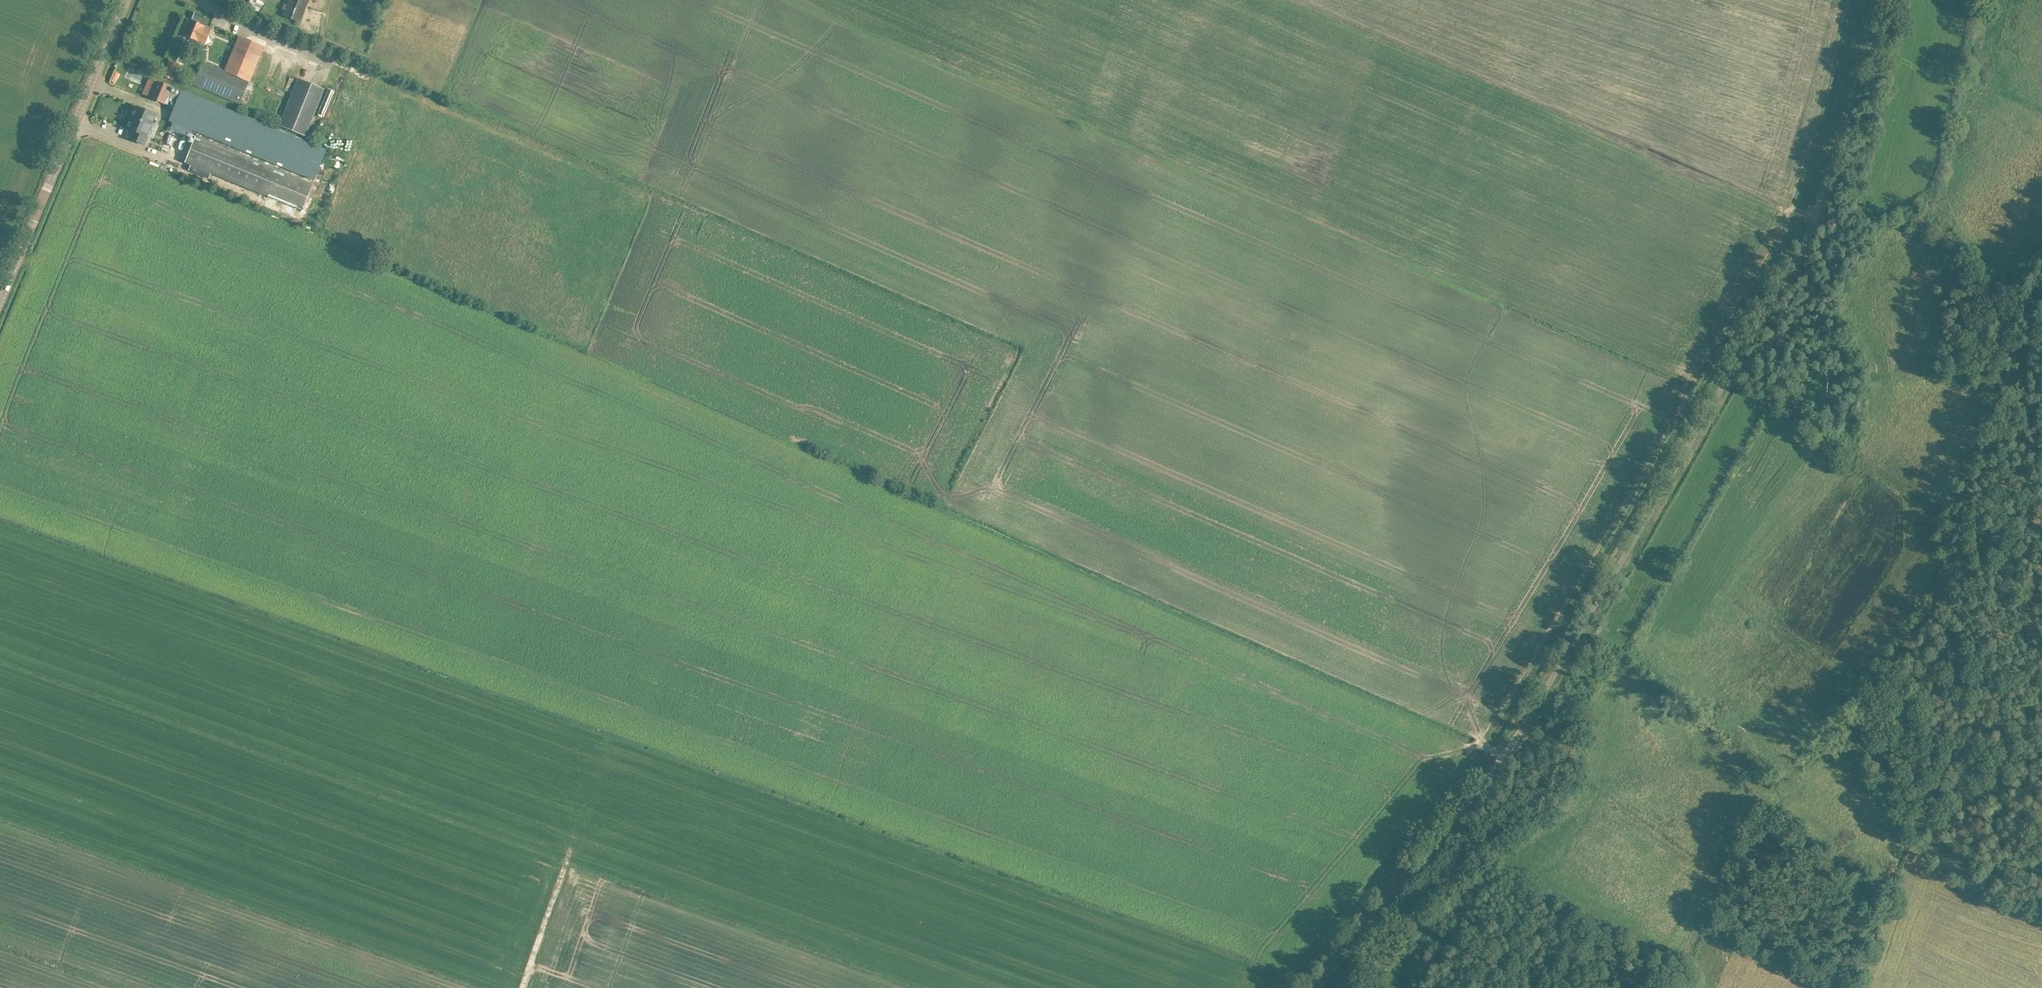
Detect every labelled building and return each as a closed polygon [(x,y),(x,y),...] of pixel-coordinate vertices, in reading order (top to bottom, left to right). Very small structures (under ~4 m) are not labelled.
[(299,21),(308,0),(288,0),(282,14),(299,21)] [(205,45),(211,29),(188,19),(185,28),(182,27),(179,34),(190,38),(188,43),(197,46),(199,42),(205,45)] [(248,83),(264,45),(244,37),(231,71),(202,59),(193,83),(239,102),(248,83)] [(175,72),(177,63),(169,61),(167,69),(175,72)] [(279,125),(306,136),(324,89),(297,78),(279,125)] [(151,97),(164,102),(170,86),(157,81),(151,97)] [(263,206),(303,222),(307,211),(309,211),(324,174),(325,175),(327,170),(322,168),(323,165),(320,164),(326,148),(181,88),(168,119),(172,121),(162,146),(181,153),(188,136),(194,138),(184,161),(267,194),(263,206)] [(146,136),(155,114),(136,106),(127,129),(133,131),(130,139),(144,145),(147,136),(146,136)]
